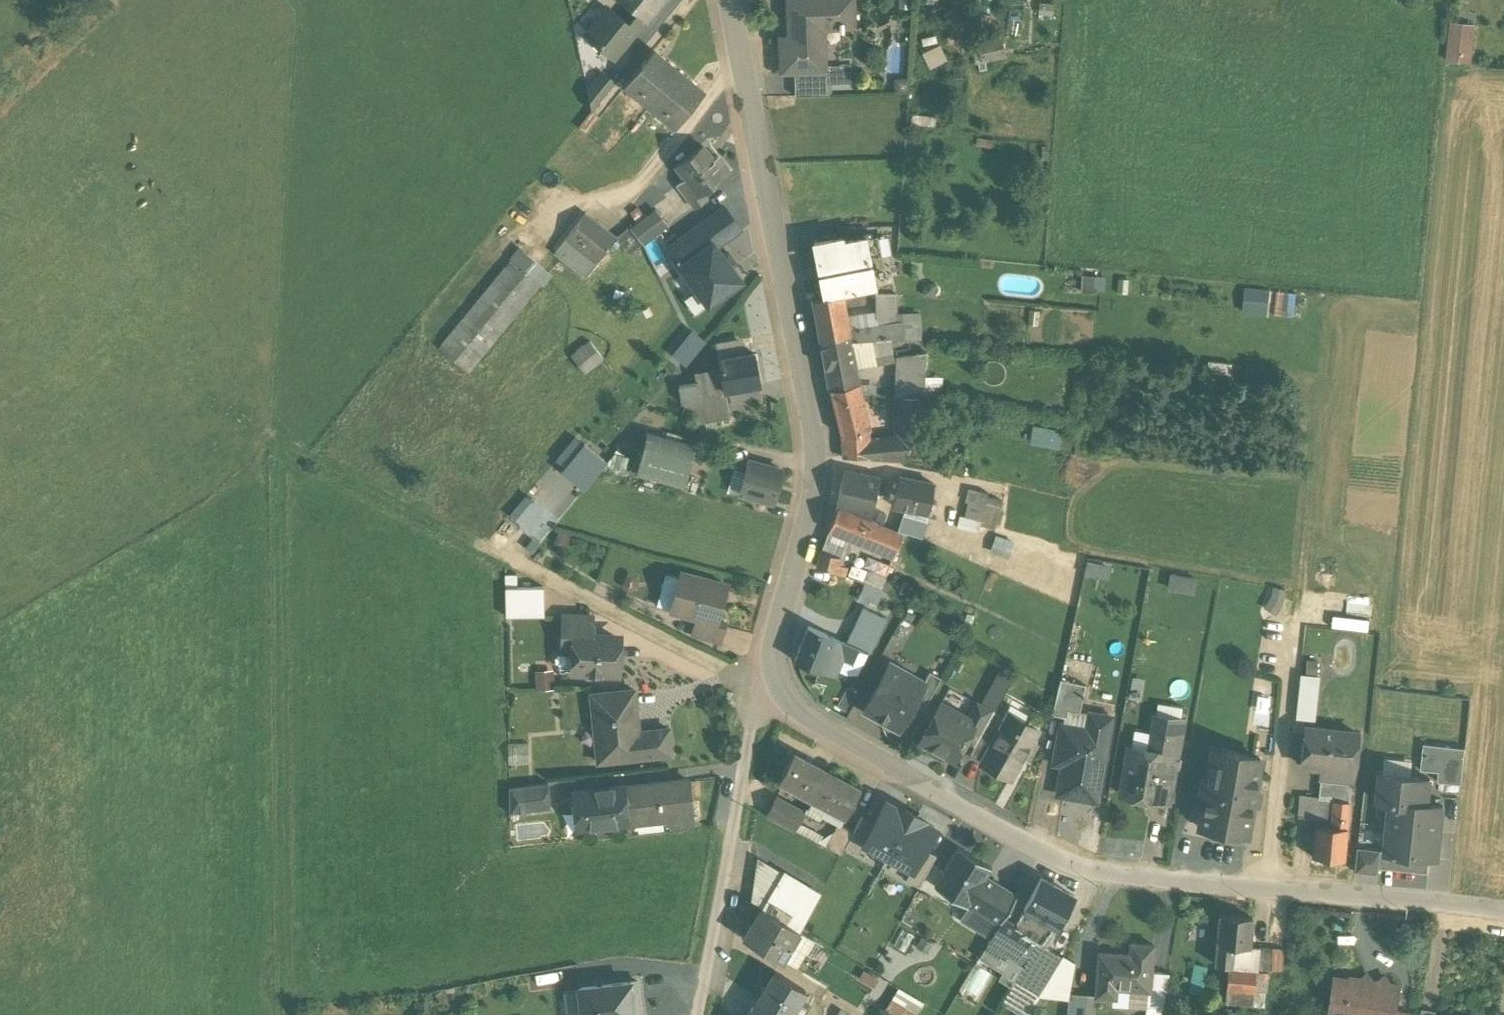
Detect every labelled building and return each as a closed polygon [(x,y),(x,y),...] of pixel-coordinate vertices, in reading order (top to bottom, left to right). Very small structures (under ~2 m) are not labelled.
[(637,13),(645,20),(662,0),(621,0),(637,13)] [(788,36),(779,37),(781,72),(795,72),(826,71),(826,65),(824,28),(855,27),(854,0),(787,0),(788,36)] [(609,7),(608,7),(589,31),(600,40),(598,43),(615,57),(645,20),(637,13),(628,23),(609,7)] [(1473,62),(1476,22),(1450,20),(1447,60),(1473,62)] [(932,67),(949,58),(941,43),(924,51),(932,67)] [(975,62),(1003,57),(1000,44),(972,49),(975,62)] [(678,73),(651,51),(625,84),(639,95),(641,93),(653,103),(678,73)] [(826,71),(795,72),(795,96),(831,95),(831,83),(851,82),(851,64),(826,65),(826,71)] [(614,83),(602,73),(587,91),(591,111),(614,83)] [(678,73),(653,103),(662,111),(662,112),(677,124),(702,93),(678,73)] [(591,111),(579,127),(586,133),(600,117),(591,111)] [(722,178),(701,149),(675,167),(685,181),(697,196),(702,192),(722,178)] [(695,211),(708,201),(702,192),(697,196),(685,181),(677,187),(695,211)] [(724,207),(667,250),(679,266),(712,242),(717,248),(741,229),(724,207)] [(668,228),(655,211),(634,227),(647,244),(668,228)] [(597,225),(593,230),(580,220),(562,244),(575,254),(578,251),(594,263),(614,238),(597,225)] [(627,239),(620,245),(628,255),(639,246),(631,236),(627,239)] [(865,238),(842,242),(841,238),(814,244),(824,298),(841,295),(874,288),(865,238)] [(679,266),(708,305),(741,280),(717,248),(712,242),(679,266)] [(594,263),(578,251),(575,254),(562,244),(554,254),(583,277),(594,263)] [(519,250),(437,349),(465,372),(547,273),(519,250)] [(1245,285),(1241,310),(1267,313),(1270,288),(1245,285)] [(824,298),(812,300),(820,339),(848,334),(847,328),(841,295),(824,298)] [(875,340),(895,338),(896,295),(841,295),(847,328),(873,326),(875,340)] [(896,312),(895,338),(919,338),(919,312),(896,312)] [(873,326),(847,328),(848,334),(850,341),(872,340),(875,340),(873,326)] [(691,328),(672,352),(686,364),(705,340),(691,328)] [(848,334),(820,339),(826,376),(855,371),(854,368),(850,341),(848,334)] [(875,340),(872,340),(873,363),(893,359),(892,339),(875,340)] [(872,340),(850,341),(854,368),(873,363),(872,340)] [(737,341),(716,345),(719,361),(740,357),(737,341)] [(591,344),(573,357),(585,373),(602,360),(591,344)] [(928,350),(899,356),(894,396),(899,396),(921,396),(925,397),(928,350)] [(740,357),(719,361),(720,370),(724,391),(725,390),(757,385),(752,355),(740,357)] [(720,370),(695,374),(697,383),(700,401),(701,408),(727,403),(725,390),(724,391),(720,370)] [(855,371),(826,376),(828,390),(830,390),(857,385),(855,371)] [(697,383),(670,388),(673,406),(700,401),(697,383)] [(857,385),(830,390),(842,436),(868,429),(857,385)] [(921,396),(899,396),(900,435),(901,450),(902,450),(924,450),(920,405),(921,396)] [(727,403),(701,408),(704,424),(730,420),(727,403)] [(1030,443),(1060,449),(1064,432),(1033,426),(1030,443)] [(868,429),(842,436),(843,449),(858,446),(870,443),(868,429)] [(636,475),(682,487),(693,444),(647,431),(636,475)] [(900,435),(879,438),(879,439),(880,443),(883,459),(902,460),(902,450),(901,450),(900,435)] [(557,459),(564,465),(582,443),(575,437),(557,459)] [(926,457),(944,461),(948,441),(930,437),(926,457)] [(870,443),(858,446),(858,456),(883,459),(880,443),(876,444),(876,442),(870,443)] [(606,462),(582,443),(564,465),(559,471),(583,490),(606,462)] [(858,446),(843,449),(844,457),(858,456),(858,446)] [(773,503),(782,470),(750,461),(741,495),(773,503)] [(878,479),(844,472),(837,506),(871,513),(878,479)] [(934,483),(899,475),(893,505),(905,508),(928,513),(934,483)] [(988,493),(969,489),(966,501),(969,502),(965,517),(981,520),(987,497),(988,493)] [(1001,500),(987,497),(981,520),(995,524),(1001,500)] [(870,520),(838,507),(828,530),(862,544),(870,520)] [(928,513),(905,508),(897,530),(921,538),(926,522),(926,521),(928,513)] [(979,530),(981,520),(965,517),(960,515),(957,526),(979,530)] [(895,531),(870,520),(862,544),(886,554),(895,531)] [(1011,543),(995,537),(989,551),(1006,558),(1011,543)] [(839,555),(822,550),(815,566),(843,575),(846,566),(842,564),(843,560),(838,559),(839,555)] [(848,574),(864,579),(859,598),(878,604),(887,574),(852,563),(848,574)] [(1171,573),(1169,588),(1194,591),(1196,576),(1171,573)] [(727,586),(681,574),(671,610),(699,618),(717,623),(717,620),(727,586)] [(519,588),(518,576),(507,576),(507,588),(519,588)] [(519,588),(507,588),(508,617),(545,617),(545,588),(519,588)] [(848,642),(809,627),(795,662),(835,677),(843,657),(853,661),(857,649),(868,653),(884,617),(861,608),(848,642)] [(595,618),(568,616),(567,641),(563,640),(562,652),(574,653),(573,672),(620,675),(622,640),(605,639),(606,635),(594,635),(595,618)] [(717,623),(699,618),(694,635),(720,642),(725,622),(717,620),(717,623)] [(890,663),(865,709),(899,727),(913,702),(924,681),(923,681),(890,663)] [(538,687),(555,686),(554,669),(537,670),(538,687)] [(995,703),(1010,676),(999,669),(984,696),(995,703)] [(941,676),(929,670),(923,681),(924,681),(913,702),(923,707),(941,676)] [(1295,715),(1315,718),(1321,674),(1301,672),(1295,715)] [(1060,679),(1052,714),(1064,717),(1066,717),(1074,682),(1060,679)] [(1086,685),(1074,682),(1066,717),(1064,717),(1063,725),(1087,729),(1090,713),(1079,711),(1086,685)] [(634,690),(591,694),(598,759),(597,760),(598,762),(671,754),(668,728),(637,732),(635,709),(636,709),(634,690)] [(1255,693),(1254,737),(1271,737),(1272,693),(1255,693)] [(994,711),(977,701),(968,717),(975,721),(966,738),(976,743),(982,733),(994,711)] [(968,717),(942,702),(921,739),(955,757),(966,738),(975,721),(968,717)] [(1111,717),(1090,713),(1087,729),(1063,725),(1061,725),(1054,763),(1065,765),(1066,761),(1101,767),(1102,767),(1111,717)] [(1183,724),(1183,721),(1156,716),(1152,738),(1162,739),(1159,752),(1131,747),(1122,795),(1153,800),(1156,785),(1171,787),(1183,724)] [(1014,728),(1000,720),(990,738),(977,760),(1009,778),(1035,732),(1017,722),(1014,728)] [(1357,732),(1307,727),(1302,766),(1312,768),(1313,764),(1321,766),(1353,769),(1353,766),(1348,766),(1351,734),(1357,735),(1357,732)] [(976,743),(969,755),(977,760),(990,738),(982,733),(976,743)] [(1466,748),(1423,744),(1420,768),(1439,771),(1437,781),(1462,784),(1466,748)] [(1260,757),(1212,748),(1206,781),(1201,780),(1199,794),(1203,794),(1197,826),(1245,835),(1251,803),(1255,804),(1258,791),(1253,790),(1260,757)] [(828,769),(794,751),(778,780),(812,799),(814,796),(828,769)] [(1101,767),(1066,761),(1065,765),(1068,765),(1063,795),(1095,801),(1101,767)] [(1353,769),(1321,766),(1320,781),(1349,784),(1351,784),(1353,769)] [(861,787),(828,769),(814,796),(847,814),(861,787)] [(1430,778),(1378,773),(1375,801),(1392,802),(1392,800),(1427,804),(1430,778)] [(686,780),(620,787),(624,822),(624,823),(691,816),(686,780)] [(1347,802),(1349,784),(1320,781),(1318,799),(1347,802)] [(548,783),(509,787),(509,814),(551,809),(548,783)] [(620,787),(574,792),(570,797),(571,805),(576,809),(578,828),(624,822),(620,787)] [(1313,816),(1315,799),(1302,797),(1300,815),(1313,816)] [(768,814),(797,829),(804,813),(776,799),(768,814)] [(1318,799),(1315,799),(1313,816),(1313,824),(1345,828),(1347,802),(1318,799)] [(1427,804),(1392,800),(1392,802),(1389,825),(1441,831),(1443,806),(1427,804)] [(897,808),(886,802),(875,823),(864,844),(888,857),(911,813),(898,806),(897,808)] [(925,821),(911,813),(888,857),(913,870),(924,849),(935,828),(925,822),(925,821)] [(864,844),(875,823),(862,816),(853,832),(845,848),(858,855),(864,844)] [(1345,828),(1313,824),(1312,831),(1306,830),(1305,836),(1311,837),(1310,856),(1342,859),(1345,828)] [(548,834),(548,825),(525,825),(525,833),(548,834)] [(1441,831),(1389,825),(1387,850),(1386,851),(1429,856),(1438,857),(1441,831)] [(842,826),(830,848),(841,854),(845,848),(853,832),(842,826)] [(991,867),(958,847),(935,886),(968,906),(968,905),(986,876),(991,867)] [(1379,849),(1357,847),(1354,870),(1378,872),(1379,866),(1377,866),(1379,849)] [(937,856),(924,849),(913,870),(907,881),(920,888),(937,856)] [(1429,856),(1386,851),(1387,850),(1379,849),(1377,866),(1379,866),(1427,872),(1429,856)] [(783,873),(758,858),(751,902),(762,908),(799,931),(800,931),(820,895),(783,873)] [(1380,882),(1420,887),(1422,873),(1382,868),(1380,882)] [(1016,894),(986,876),(968,905),(998,923),(1002,917),(1016,894)] [(1041,877),(1023,908),(1033,914),(1029,921),(1046,930),(1050,923),(1056,926),(1074,895),(1041,877)] [(799,931),(762,908),(744,939),(780,961),(782,959),(799,931)] [(960,919),(951,913),(949,917),(957,923),(960,919)] [(1251,918),(1219,914),(1216,944),(1230,946),(1248,948),(1251,918)] [(1024,930),(1002,917),(998,923),(986,945),(997,951),(993,958),(1003,964),(1006,957),(1014,962),(1028,937),(1022,934),(1024,930)] [(1024,930),(1022,934),(1028,937),(1039,943),(1046,930),(1029,921),(1024,930)] [(799,931),(782,959),(796,967),(813,939),(800,931),(799,931)] [(900,933),(889,949),(904,958),(915,942),(900,933)] [(1028,937),(1014,962),(1021,966),(1010,986),(1001,1002),(1024,1014),(1028,1014),(1041,994),(1062,955),(1039,943),(1028,937)] [(1129,954),(1099,952),(1095,996),(1114,997),(1115,986),(1128,988),(1128,981),(1150,983),(1151,971),(1154,944),(1130,942),(1129,954)] [(1230,946),(1216,944),(1214,963),(1228,964),(1230,946)] [(997,951),(986,945),(979,958),(1002,972),(998,979),(1010,986),(1021,966),(1014,962),(1006,957),(1003,964),(993,958),(997,951)] [(1230,946),(1228,964),(1257,967),(1258,948),(1248,948),(1230,946)] [(1258,948),(1257,967),(1281,969),(1282,951),(1258,948)] [(1062,955),(1041,994),(1068,997),(1069,993),(1074,962),(1062,955)] [(1257,967),(1228,964),(1226,989),(1254,992),(1257,967)] [(848,1001),(858,1009),(878,978),(868,971),(848,1001)] [(1168,973),(1151,971),(1150,983),(1148,1006),(1163,1007),(1168,973)] [(774,972),(765,987),(765,988),(759,997),(789,1014),(804,1014),(810,1005),(800,999),(805,991),(774,972)] [(1350,978),(1349,981),(1334,978),(1328,1014),(1394,1014),(1395,1011),(1399,986),(1390,984),(1384,977),(1378,982),(1372,981),(1366,974),(1360,979),(1350,978)] [(579,985),(582,1014),(636,1014),(632,980),(579,985)] [(1150,983),(1128,981),(1128,988),(1115,986),(1114,997),(1114,1003),(1148,1006),(1150,983)] [(884,1011),(891,1014),(918,1014),(924,1004),(898,988),(884,1011)] [(1069,993),(1067,1014),(1082,1014),(1083,994),(1069,993)] [(749,1014),(789,1014),(759,997),(749,1014)]
